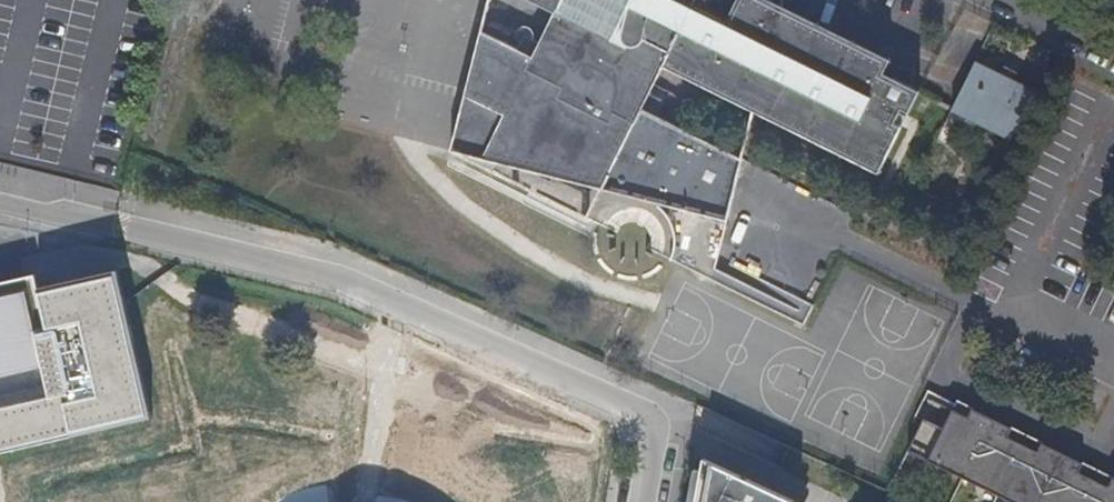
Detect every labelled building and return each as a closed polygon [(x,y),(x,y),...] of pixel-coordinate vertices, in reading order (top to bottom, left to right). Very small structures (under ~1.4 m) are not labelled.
[(646,113),(638,108),(662,63),(669,67),(679,72),(679,75),(723,98),(802,138),(876,176),(917,94),(881,76),(888,62),(779,7),(781,0),(736,0),(725,20),(698,6),(693,2),(694,0),(537,0),(550,7),(526,52),(477,24),(445,144),(588,184),(718,221),(722,211),(735,166),(736,160),(701,142),(646,113)] [(1010,139),(1034,92),(975,62),(944,122),(974,138),(981,125),(1010,139)] [(119,272),(39,289),(36,276),(0,284),(0,451),(28,445),(43,442),(58,439),(73,435),(74,439),(109,431),(154,421),(144,377),(136,343),(128,311),(119,272)] [(802,322),(810,306),(774,288),(766,304),(802,322)] [(1040,446),(956,405),(929,461),(1014,501),(1040,446)] [(1040,446),(1014,501),(1113,501),(1113,481),(1040,446)] [(700,460),(692,501),(790,501),(700,460)]
